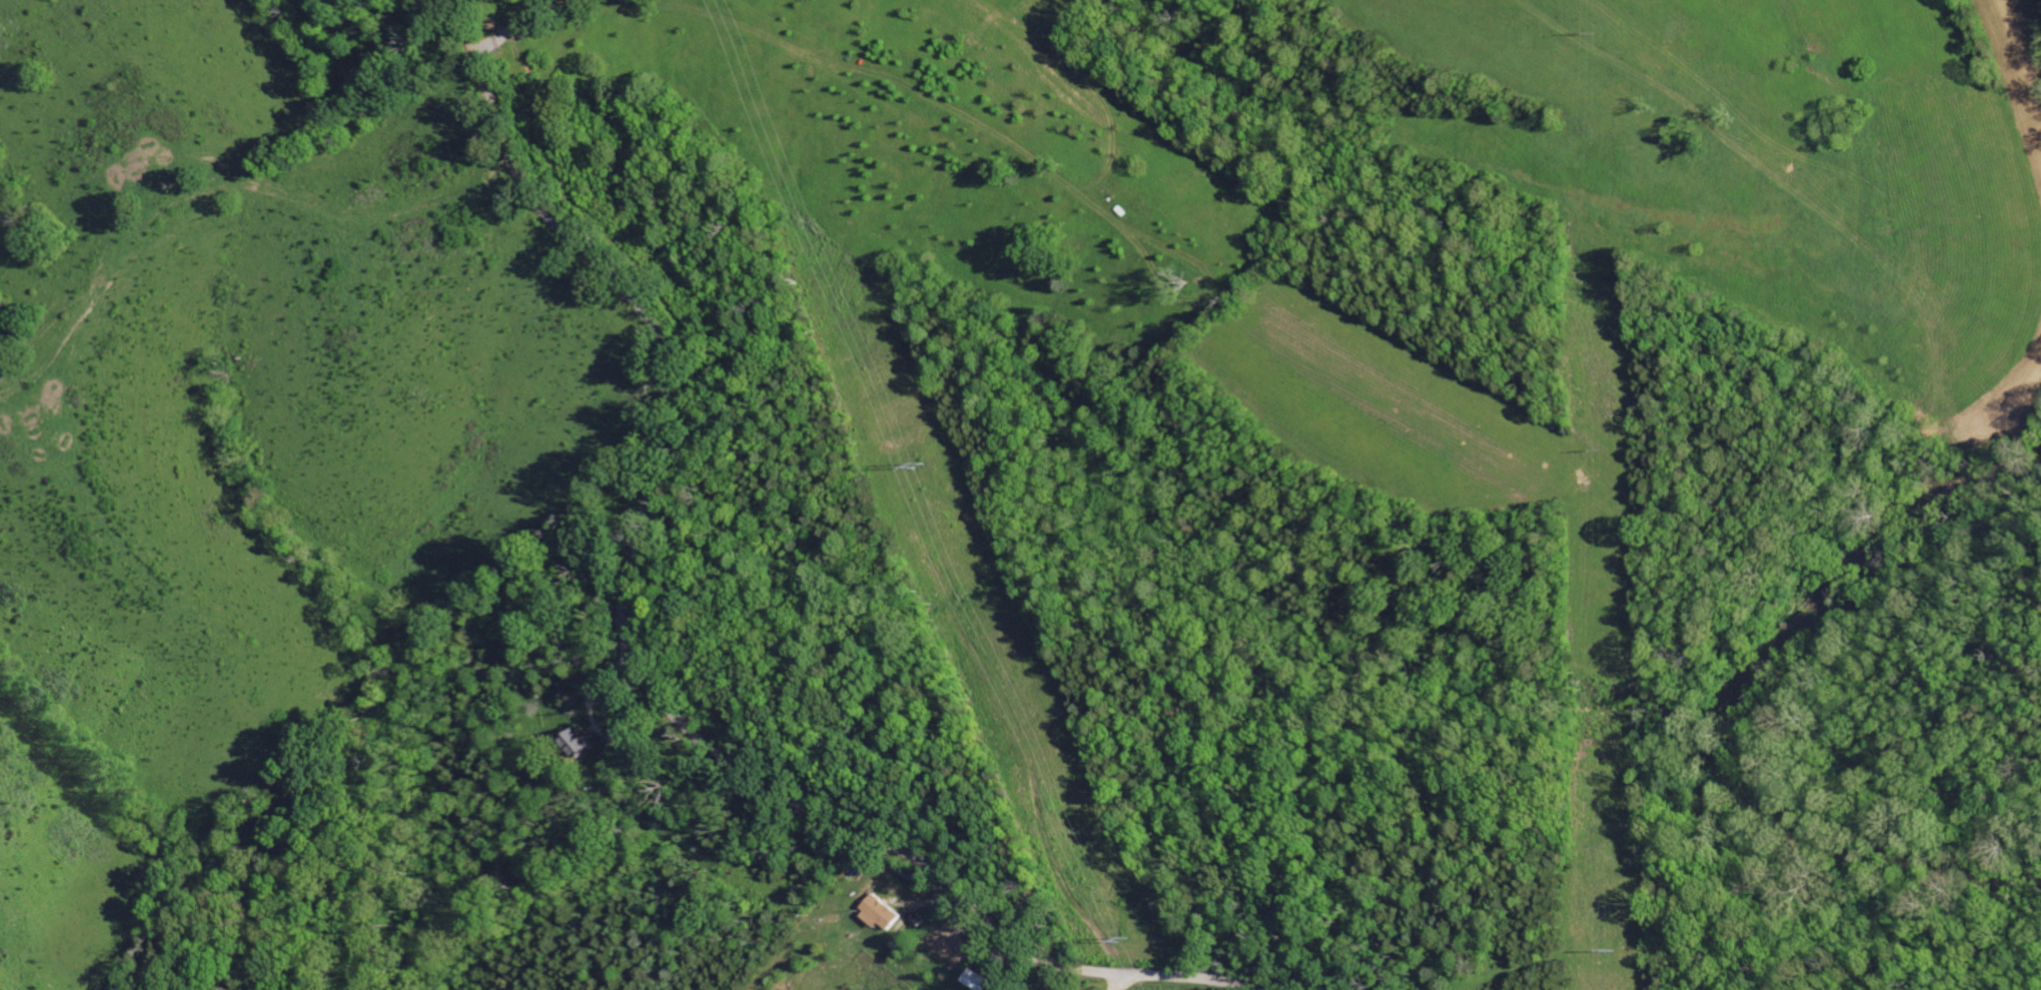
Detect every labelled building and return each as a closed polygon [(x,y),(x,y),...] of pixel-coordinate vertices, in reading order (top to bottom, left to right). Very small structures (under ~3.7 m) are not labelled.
[(589,757),(600,748),(583,728),(572,737),(589,757)] [(894,931),(905,916),(878,894),(862,915),(879,928),(883,923),(894,931)] [(958,982),(968,989),(978,989),(984,982),(968,969),(958,982)]
